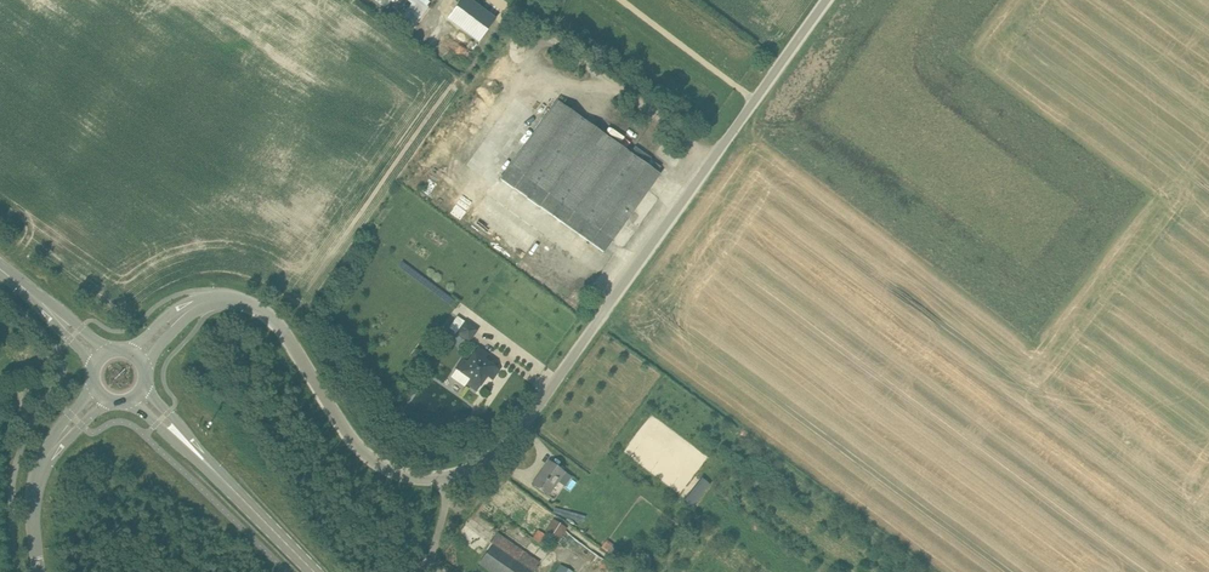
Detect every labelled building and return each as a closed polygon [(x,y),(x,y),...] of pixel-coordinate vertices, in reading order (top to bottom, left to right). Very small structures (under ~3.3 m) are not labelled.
[(428,0),(409,0),(408,1),(410,2),(403,20),(418,26),(428,0)] [(479,43),(496,20),(471,0),(466,0),(450,21),(479,43)] [(502,178),(604,252),(660,174),(657,172),(661,166),(654,161),(650,166),(647,164),(652,158),(635,146),(631,152),(558,101),(502,178)] [(458,315),(450,326),(457,331),(466,321),(458,315)] [(457,333),(469,341),(478,329),(466,321),(457,333)] [(467,384),(477,391),(487,376),(492,380),(500,370),(485,359),(489,354),(478,347),(468,363),(463,359),(456,368),(470,379),(467,384)] [(549,461),(533,484),(548,495),(558,481),(565,486),(571,476),(565,472),(549,461)] [(685,499),(694,505),(711,482),(702,476),(685,499)] [(545,531),(559,540),(567,529),(553,519),(545,531)] [(539,530),(533,538),(542,544),(548,536),(539,530)] [(495,536),(491,542),(490,543),(493,545),(486,554),(479,563),(491,571),(533,571),(518,560),(524,552),(497,533),(495,536)]
